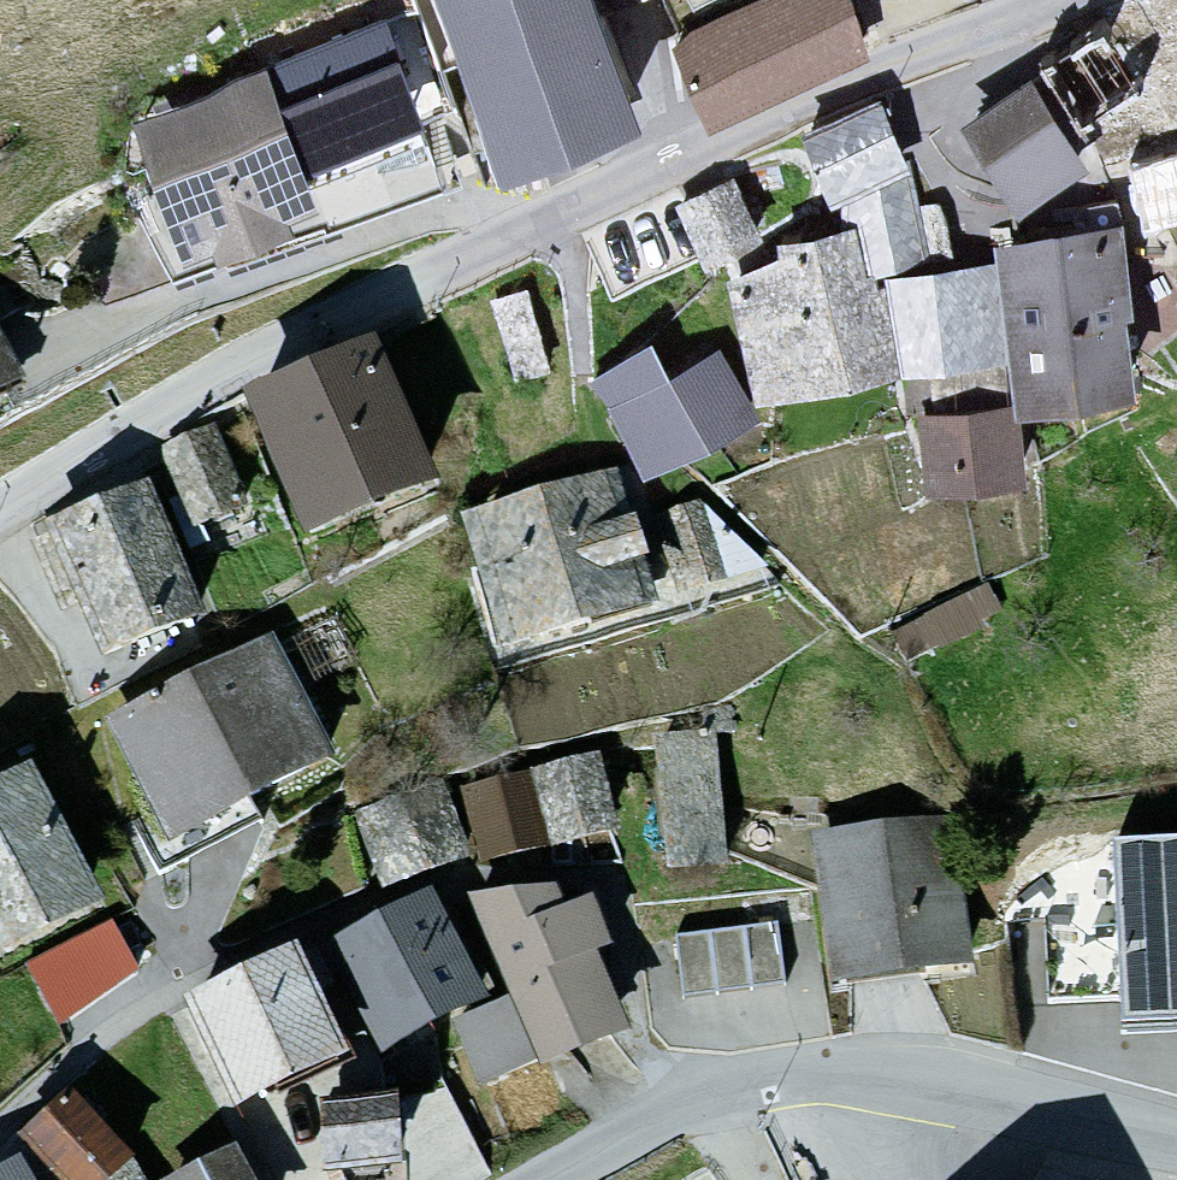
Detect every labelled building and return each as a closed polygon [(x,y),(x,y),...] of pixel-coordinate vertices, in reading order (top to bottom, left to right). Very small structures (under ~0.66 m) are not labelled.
[(498,164),(646,113),(607,0),(441,0),(498,164)] [(707,122),(870,51),(847,0),(751,0),(669,36),(707,122)] [(1168,167),(1176,162),(1176,0),(1161,0),(1044,71),(1084,138),(1133,109),(1168,167)] [(428,105),(392,25),(294,69),(329,149),(428,105)] [(125,124),(182,251),(315,192),(259,65),(125,124)] [(967,127),(1020,217),(1084,179),(1032,89),(967,127)] [(912,168),(884,98),(804,130),(832,200),(912,168)] [(880,271),(931,260),(913,170),(847,196),(846,221),(856,220),(868,268),(877,267),(880,271)] [(766,233),(733,173),(676,205),(709,265),(766,233)] [(998,243),(1018,408),(1136,393),(1115,228),(998,243)] [(729,260),(757,400),(896,373),(876,270),(852,275),(845,237),(729,260)] [(907,370),(987,358),(972,263),(892,276),(907,370)] [(497,306),(517,390),(546,383),(527,299),(497,306)] [(604,414),(643,480),(752,417),(713,350),(670,375),(643,390),(604,414)] [(242,415),(301,557),(426,505),(367,363),(242,415)] [(915,421),(925,494),(1028,480),(1018,408),(915,421)] [(240,501),(213,436),(166,455),(193,520),(240,501)] [(462,534),(500,667),(653,623),(614,490),(462,534)] [(43,542),(94,675),(198,635),(147,502),(43,542)] [(105,737),(165,855),(327,771),(266,654),(105,737)] [(661,739),(670,861),(721,857),(712,736),(661,739)] [(468,785),(484,855),(615,826),(600,756),(468,785)] [(101,923),(27,783),(0,797),(0,976),(101,923)] [(438,785),(362,814),(387,881),(464,852),(438,785)] [(811,839),(828,995),(968,980),(951,824),(811,839)] [(1128,1033),(1176,1031),(1176,851),(1120,854),(1128,1033)] [(556,886),(469,895),(540,1066),(618,1034),(581,947),(600,938),(584,901),(566,910),(556,886)] [(343,948),(398,1055),(484,1011),(429,904),(343,948)] [(1104,922),(1053,925),(1058,994),(1108,991),(1104,922)] [(678,941),(684,996),(786,984),(779,929),(678,941)] [(197,994),(244,1101),(350,1055),(303,948),(197,994)] [(72,1093),(28,1134),(71,1179),(99,1179),(100,1179),(142,1179),(128,1153),(72,1093)] [(393,1099),(325,1105),(330,1165),(398,1158),(393,1099)] [(235,1150),(178,1179),(251,1179),(235,1150)] [(24,1157),(0,1171),(0,1179),(37,1179),(24,1157)]
